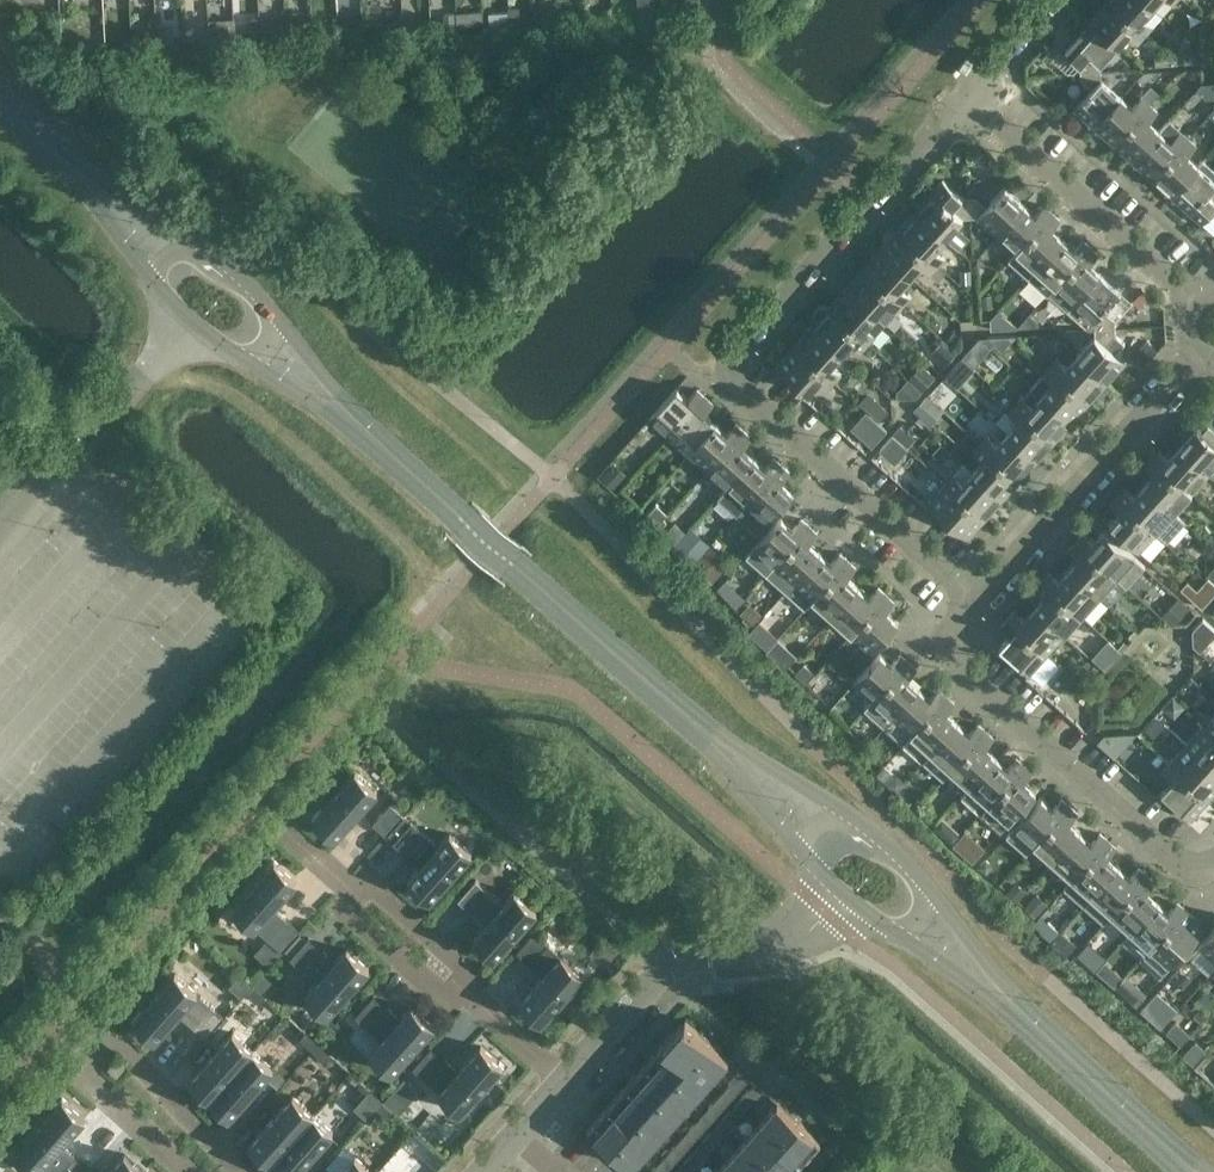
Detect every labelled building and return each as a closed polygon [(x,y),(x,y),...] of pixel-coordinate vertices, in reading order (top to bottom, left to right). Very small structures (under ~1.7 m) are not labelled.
[(1108,0),(1104,0),(1088,17),(1118,44),(1128,33),(1138,41),(1145,33),(1108,0)] [(1147,0),(1108,0),(1145,33),(1162,14),(1147,0)] [(1162,14),(1175,0),(1147,0),(1162,14)] [(1118,44),(1088,17),(1070,37),(1089,55),(1080,65),(1080,72),(1101,71),(1100,64),(1118,44)] [(91,35),(90,38),(92,42),(93,43),(95,44),(97,45),(99,45),(103,42),(105,38),(105,40),(111,44),(118,40),(118,33),(111,29),(105,33),(105,37),(104,33),(101,31),(99,30),(96,30),(94,31),(91,33),(91,35)] [(1101,71),(1080,72),(1081,79),(1092,89),(1074,108),(1094,126),(1121,96),(1101,78),(1101,71)] [(1121,96),(1094,126),(1114,144),(1149,104),(1141,97),(1132,106),(1121,96)] [(1149,104),(1114,144),(1133,161),(1160,131),(1148,121),(1157,111),(1149,104)] [(1160,131),(1133,161),(1152,178),(1187,138),(1179,131),(1171,141),(1160,131)] [(1187,138),(1152,178),(1171,195),(1198,165),(1187,155),(1195,146),(1187,138)] [(1171,195),(1202,223),(1213,209),(1213,180),(1198,165),(1171,195)] [(970,217),(969,196),(962,197),(942,179),(915,210),(945,237),(963,217),(970,217)] [(976,196),(969,196),(970,217),(977,217),(997,234),(1024,204),(1004,187),(987,206),(976,196)] [(1024,204),(997,234),(1016,251),(1016,252),(1052,212),(1044,205),(1035,215),(1024,204)] [(945,237),(915,210),(898,229),(937,265),(945,257),(935,248),(945,237)] [(1052,212),(1016,252),(1016,251),(1008,261),(1028,278),(1036,269),(1063,239),(1051,229),(1060,219),(1052,212)] [(937,265),(898,229),(881,248),(911,275),(921,264),(930,273),(937,265)] [(1048,294),(1090,247),(1082,239),(1074,249),(1063,239),(1036,269),(1028,278),(1047,295),(1048,294)] [(1074,303),(1101,273),(1090,263),(1098,254),(1090,247),(1048,294),(1067,311),(1074,303)] [(911,275),(881,248),(863,268),(903,303),(910,295),(901,287),(911,275)] [(952,278),(959,270),(947,259),(940,266),(952,278)] [(903,303),(863,268),(846,287),(876,314),(886,303),(896,311),(903,303)] [(1101,273),(1074,303),(1067,311),(1088,329),(1094,329),(1115,327),(1114,320),(1104,310),(1121,291),(1101,273)] [(876,314),(846,287),(829,307),(868,342),(886,322),(876,314)] [(983,308),(993,306),(990,293),(980,295),(983,308)] [(868,342),(829,307),(811,326),(841,353),(851,342),(861,350),(868,342)] [(811,326),(794,345),(834,381),(841,373),(831,364),(841,353),(811,326)] [(1094,335),(1077,356),(1107,382),(1125,362),(1105,345),(1115,334),(1115,327),(1094,329),(1094,335)] [(930,363),(934,358),(929,351),(921,344),(915,350),(930,363)] [(827,389),(834,381),(794,345),(776,365),(806,392),(817,380),(827,389)] [(1107,382),(1077,356),(1067,367),(1057,358),(1050,366),(1089,402),(1107,382)] [(921,375),(929,382),(939,371),(931,364),(921,375)] [(1089,402),(1050,366),(1043,374),(1052,383),(1042,394),(1072,421),(1089,402)] [(895,392),(897,399),(916,397),(922,390),(907,378),(895,392)] [(927,395),(938,405),(951,390),(940,380),(927,395)] [(1011,400),(1019,391),(1007,381),(999,390),(1011,400)] [(650,418),(670,436),(705,396),(697,389),(688,398),(677,388),(650,418)] [(889,425),(881,418),(890,408),(875,394),(850,422),(872,443),(889,425)] [(1072,421),(1042,394),(1032,405),(1023,397),(1015,405),(1055,440),(1072,421)] [(921,402),(921,411),(928,417),(938,405),(927,395),(921,402)] [(705,396),(670,436),(689,453),(716,423),(704,413),(713,403),(705,396)] [(1055,440),(1015,405),(1009,412),(1019,421),(1008,433),(1038,459),(1055,440)] [(1196,427),(1179,447),(1209,474),(1213,468),(1213,423),(1206,416),(1196,427)] [(716,423),(689,453),(708,470),(744,430),(736,423),(727,433),(716,423)] [(744,430),(708,470),(727,487),(754,457),(743,447),(752,437),(744,430)] [(1038,459),(1008,433),(998,444),(988,435),(981,443),(1020,479),(1038,459)] [(892,464),(905,449),(890,436),(877,451),(892,464)] [(1020,479),(981,443),(974,451),(983,459),(973,471),(1003,498),(1020,479)] [(1209,474),(1179,447),(1169,458),(1159,449),(1152,457),(1191,493),(1209,474)] [(754,457),(727,487),(747,504),(782,464),(774,457),(765,467),(754,457)] [(1191,493),(1152,457),(1145,465),(1154,474),(1144,485),(1174,512),(1191,493)] [(600,477),(602,479),(614,490),(625,477),(611,464),(600,477)] [(782,464),(747,504),(766,521),(793,492),(781,481),(790,472),(782,464)] [(1003,498),(973,471),(963,482),(954,473),(946,482),(986,517),(1003,498)] [(986,517),(946,482),(939,489),(949,498),(938,510),(968,537),(986,517)] [(1186,523),(1144,485),(1134,496),(1125,487),(1117,496),(1157,531),(1169,542),(1186,523)] [(1157,531),(1117,496),(1110,503),(1120,512),(1109,524),(1139,551),(1157,531)] [(766,574),(809,525),(801,518),(793,528),(781,517),(746,556),(766,574)] [(785,591),(820,552),(809,542),(817,533),(809,525),(766,574),(785,591)] [(1144,565),(1104,529),(1093,542),(1084,533),(1077,541),(1126,585),(1144,565)] [(689,539),(679,550),(691,562),(702,550),(689,539)] [(1126,585),(1077,541),(1069,549),(1079,558),(1069,569),(1099,596),(1115,577),(1125,586),(1126,585)] [(709,581),(726,562),(709,547),(693,564),(709,581)] [(812,600),(848,560),(840,553),(831,562),(820,552),(785,591),(804,608),(812,600)] [(848,560),(812,600),(831,617),(858,587),(847,577),(856,567),(848,560)] [(1205,575),(1213,583),(1213,566),(1205,575)] [(1099,596),(1069,569),(1059,580),(1049,571),(1042,579),(1082,615),(1099,596)] [(1082,615),(1042,579),(1035,587),(1045,596),(1034,607),(1065,634),(1082,615)] [(858,587),(831,617),(851,634),(886,594),(878,587),(869,597),(858,587)] [(886,594),(851,634),(871,652),(898,622),(885,611),(894,601),(886,594)] [(748,633),(763,616),(753,607),(742,619),(751,627),(747,631),(748,633)] [(1065,634),(1034,607),(1024,618),(1015,610),(1008,618),(1047,653),(1065,634)] [(764,616),(763,616),(748,633),(765,652),(766,651),(774,642),(776,640),(758,623),(764,616)] [(1047,653),(1008,618),(1000,626),(1010,634),(999,646),(1029,673),(1047,653)] [(1107,666),(1123,648),(1110,636),(1094,653),(1107,666)] [(783,650),(774,642),(766,651),(774,660),(783,650)] [(880,652),(853,682),(873,700),(908,661),(900,654),(892,663),(880,652)] [(884,727),(919,688),(908,678),(916,668),(908,661),(873,700),(865,710),(884,727)] [(903,744),(947,695),(939,688),(930,697),(919,688),(884,727),(903,744)] [(923,761),(958,722),(946,712),(955,702),(947,695),(903,744),(923,761)] [(1083,713),(1075,723),(1086,733),(1091,726),(1091,721),(1083,713)] [(1211,717),(1204,724),(1213,733),(1213,719),(1211,717)] [(942,779),(950,770),(986,730),(978,723),(969,733),(958,722),(923,761),(942,779)] [(1204,724),(1187,744),(1213,768),(1213,733),(1204,724)] [(986,730),(950,770),(969,787),(996,757),(985,747),(994,737),(986,730)] [(1096,742),(1111,755),(1122,742),(1114,734),(1103,735),(1096,742)] [(1187,744),(1169,763),(1209,798),(1213,793),(1213,768),(1187,744)] [(980,813),(1024,764),(1016,757),(1007,767),(996,757),(969,787),(961,796),(980,813)] [(1209,798),(1169,763),(1162,771),(1172,780),(1161,792),(1191,818),(1209,798)] [(1001,831),(1035,792),(1023,781),(1032,772),(1024,764),(980,813),(1001,831)] [(336,837),(377,791),(355,771),(314,817),(336,837)] [(1025,854),(1069,805),(1061,798),(1053,807),(1041,797),(1006,836),(1025,854)] [(386,836),(405,815),(391,803),(372,823),(386,836)] [(1069,805),(1034,845),(1053,862),(1080,832),(1069,822),(1077,812),(1069,805)] [(431,899),(472,853),(450,834),(439,846),(411,822),(393,842),(421,866),(409,879),(431,899)] [(1080,832),(1053,862),(1072,879),(1108,840),(1100,832),(1091,842),(1080,832)] [(1083,906),(1119,866),(1107,856),(1116,847),(1108,840),(1072,879),(1064,888),(1083,906)] [(234,908),(269,939),(255,954),(270,967),(301,931),(274,907),(297,881),(275,862),(234,908)] [(1119,866),(1092,897),(1111,914),(1146,874),(1139,867),(1130,877),(1119,866)] [(1146,874),(1111,914),(1110,916),(1129,932),(1157,901),(1146,891),(1155,882),(1146,874)] [(473,913),(490,892),(476,880),(458,900),(473,913)] [(496,957),(537,911),(515,891),(503,905),(490,892),(473,913),(485,925),(474,937),(496,957)] [(1157,901),(1129,932),(1126,936),(1145,954),(1185,909),(1177,902),(1169,911),(1157,901)] [(1185,909),(1145,954),(1140,959),(1160,977),(1205,927),(1185,909)] [(1198,945),(1213,960),(1213,928),(1198,945)] [(530,964),(548,944),(534,931),(516,951),(530,964)] [(1064,951),(1065,951),(1072,943),(1061,933),(1053,941),(1064,951)] [(369,969),(347,949),(335,962),(308,937),(290,958),(318,982),(306,995),(328,1014),(369,969)] [(584,975),(562,955),(548,944),(530,964),(543,976),(521,1001),(543,1021),(584,975)] [(134,1019),(156,1038),(179,1013),(206,1037),(225,1017),(175,973),(134,1019)] [(1136,1005),(1146,994),(1135,984),(1125,996),(1136,1005)] [(265,996),(253,985),(247,991),(260,1002),(265,996)] [(1163,1023),(1179,1006),(1159,988),(1143,1005),(1163,1023)] [(434,1026),(412,1006),(401,1019),(373,995),(355,1016),(382,1040),(371,1052),(393,1072),(434,1026)] [(685,1019),(666,1041),(708,1081),(728,1058),(685,1019)] [(211,1097),(253,1050),(233,1032),(191,1079),(211,1097)] [(300,1038),(313,1049),(318,1043),(306,1032),(300,1038)] [(708,1081),(666,1041),(647,1063),(689,1102),(708,1081)] [(330,1054),(318,1043),(313,1049),(325,1060),(330,1054)] [(427,1080),(440,1092),(462,1111),(503,1065),(481,1046),(458,1071),(445,1060),(427,1080)] [(431,1047),(413,1067),(427,1080),(445,1060),(431,1047)] [(273,1068),(253,1050),(211,1097),(231,1115),(273,1068)] [(118,1075),(124,1069),(117,1061),(111,1068),(118,1075)] [(647,1063),(627,1084),(670,1124),(689,1102),(647,1063)] [(651,1171),(690,1171),(764,1089),(740,1068),(729,1081),(731,1083),(651,1171)] [(627,1084),(608,1106),(650,1145),(670,1124),(627,1084)] [(382,1101),(370,1090),(365,1096),(355,1108),(367,1118),(377,1107),(382,1101)] [(271,1161),(313,1114),(291,1096),(251,1143),(271,1161)] [(85,1118),(63,1099),(14,1154),(35,1171),(37,1171),(44,1164),(53,1171),(86,1171),(89,1168),(62,1144),(85,1118)] [(395,1112),(382,1101),(377,1107),(389,1118),(395,1112)] [(776,1103),(757,1125),(801,1162),(820,1140),(778,1102),(776,1103)] [(608,1106),(588,1128),(631,1166),(650,1145),(608,1106)] [(313,1114),(271,1161),(284,1171),(297,1171),(333,1132),(313,1114)] [(738,1146),(768,1171),(792,1171),(801,1162),(757,1125),(738,1146)] [(719,1167),(724,1171),(768,1171),(738,1146),(719,1167)] [(145,1171),(125,1154),(108,1171),(144,1171),(145,1171)] [(355,1156),(341,1171),(373,1171),(355,1156)]
